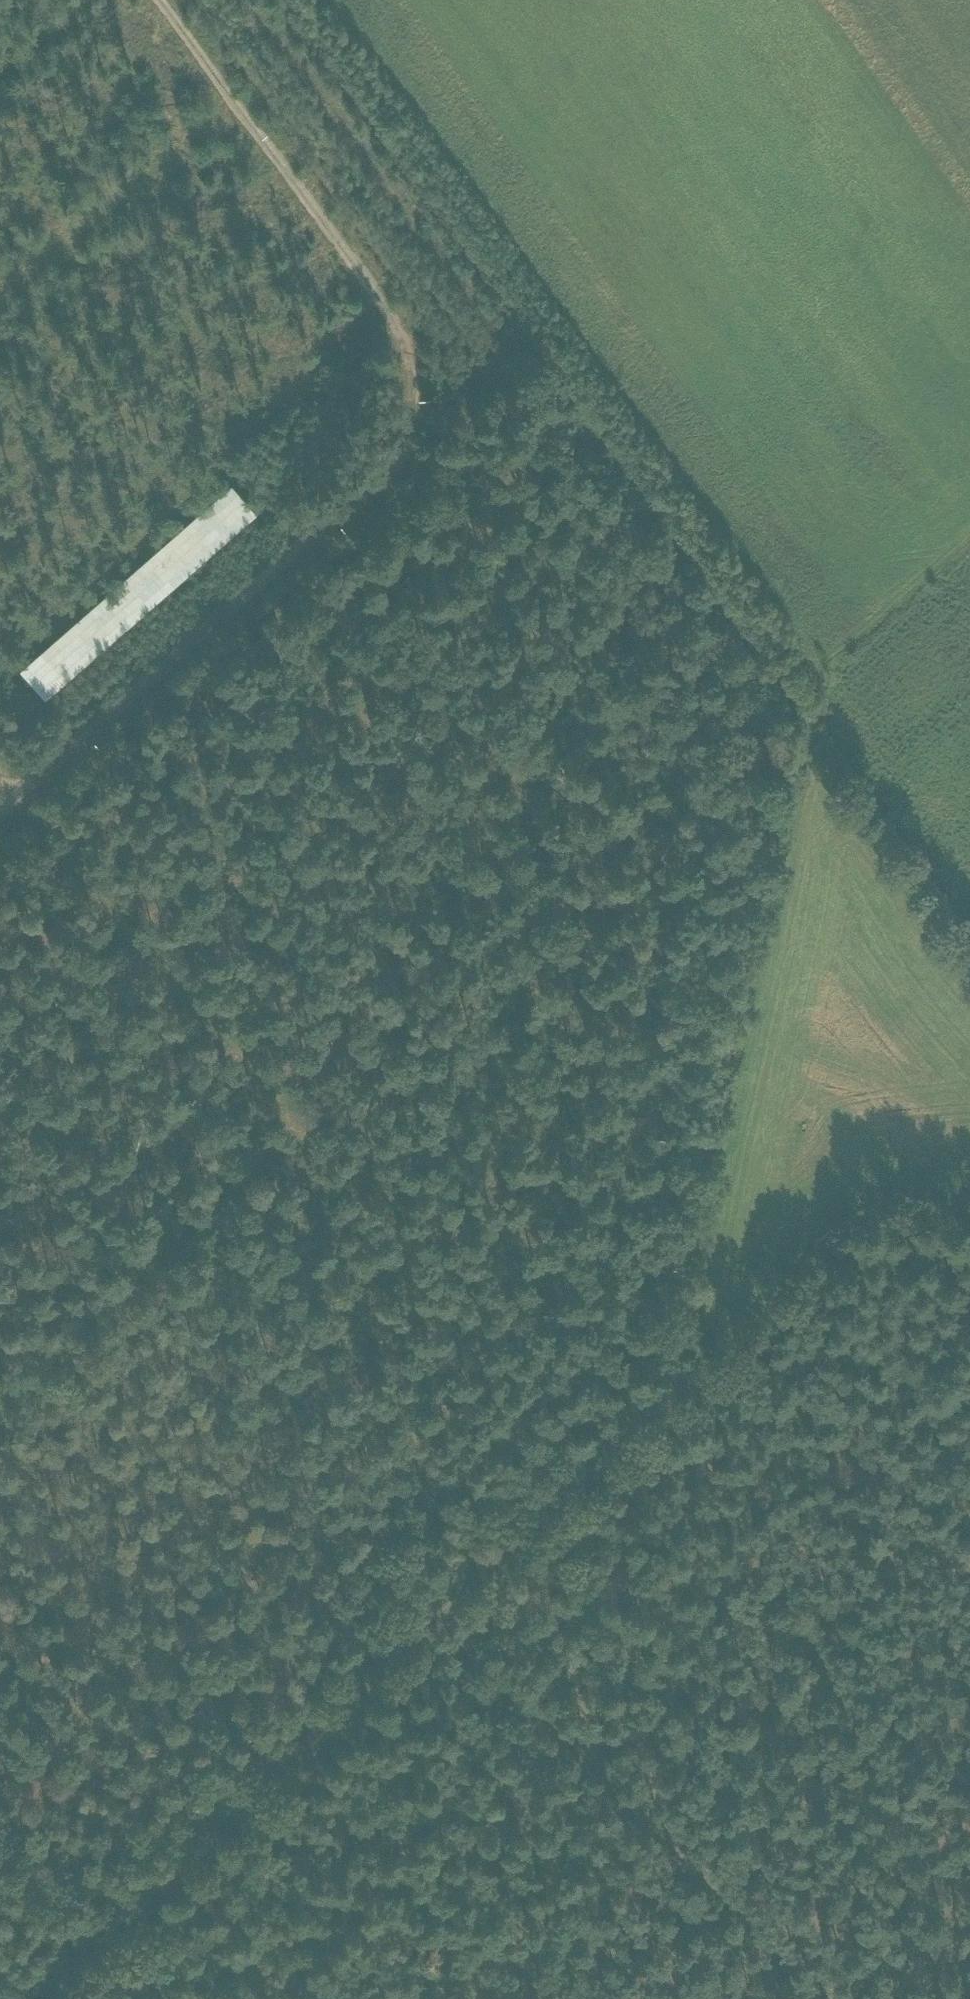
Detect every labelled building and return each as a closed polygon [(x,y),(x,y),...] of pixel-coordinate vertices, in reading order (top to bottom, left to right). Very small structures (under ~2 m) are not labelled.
[(231,485),(19,670),(44,699),(256,513),(231,485)]
